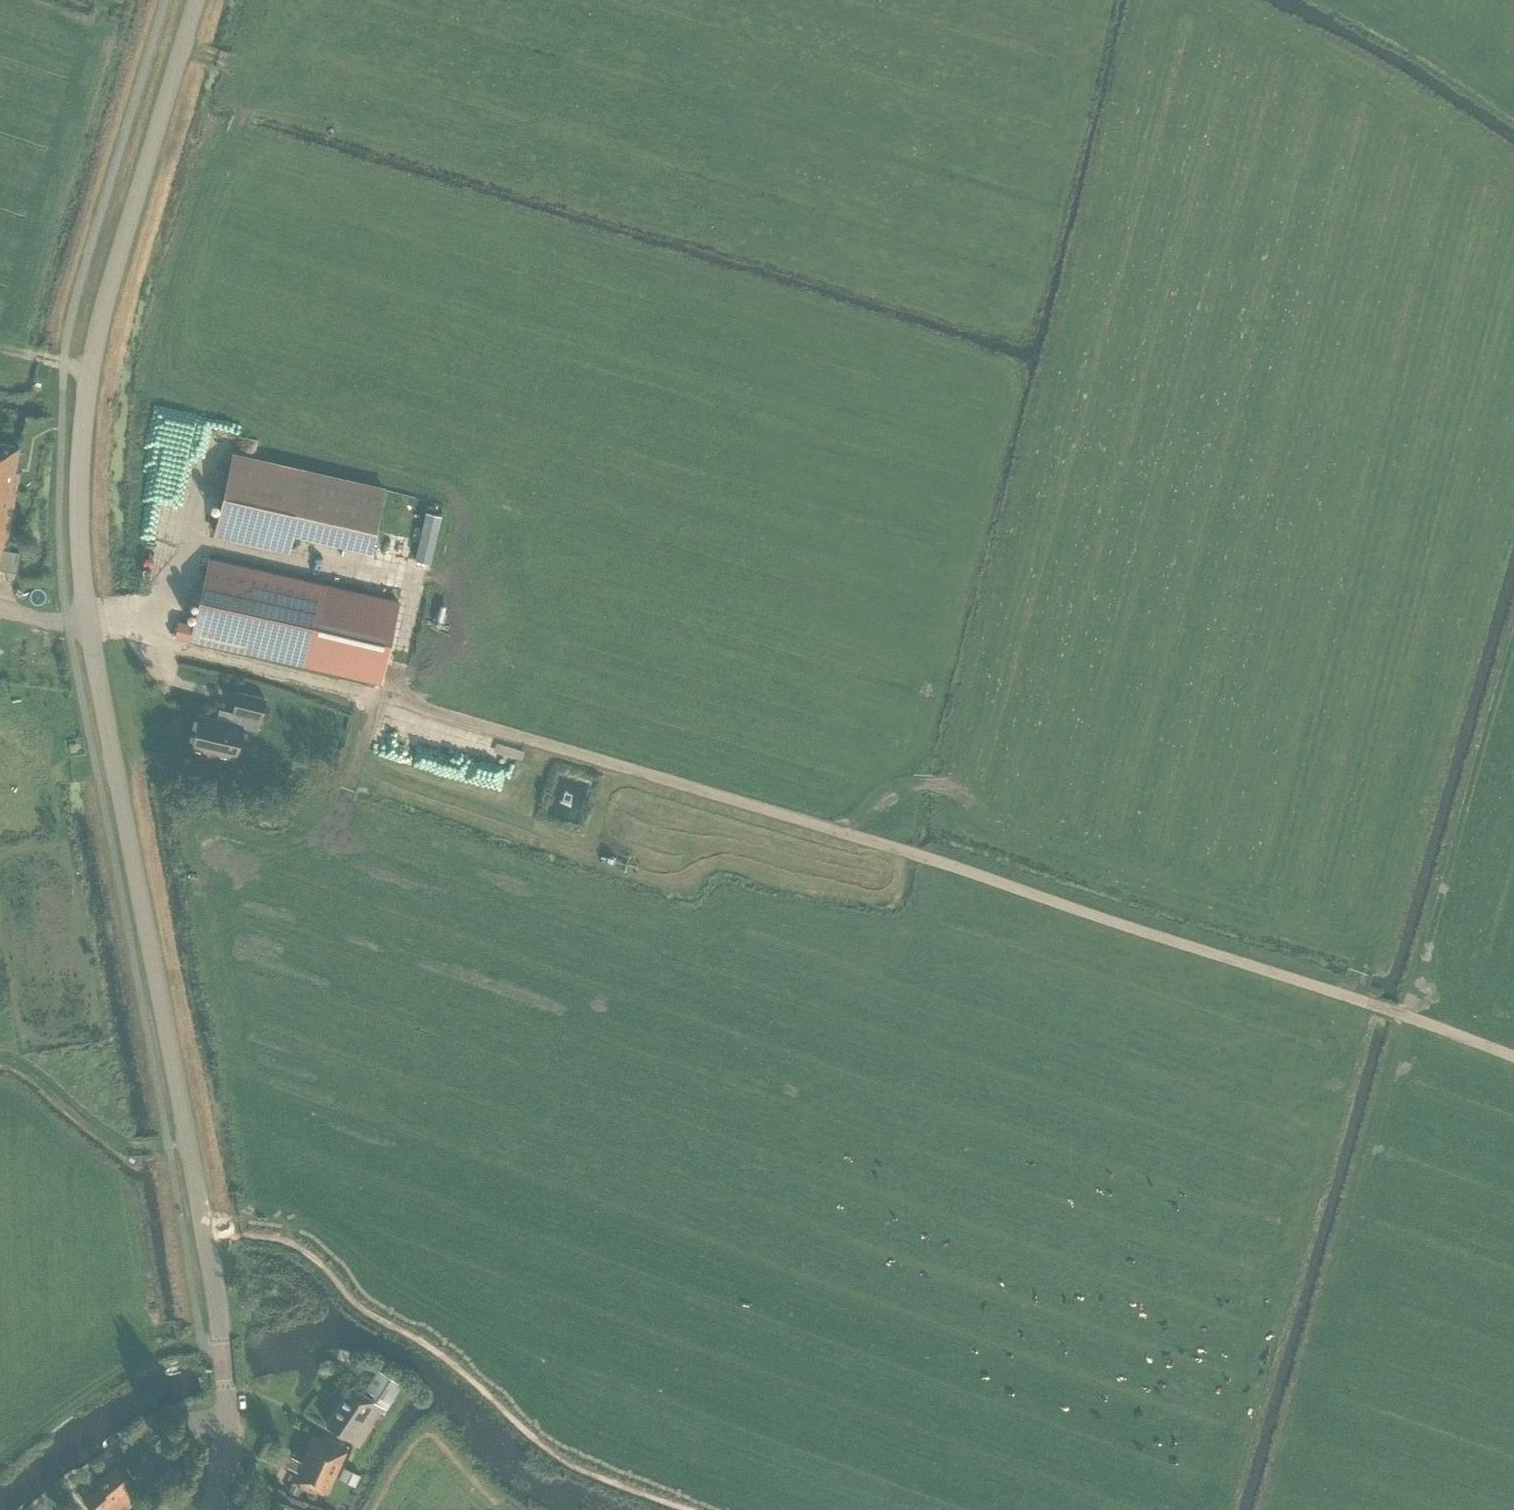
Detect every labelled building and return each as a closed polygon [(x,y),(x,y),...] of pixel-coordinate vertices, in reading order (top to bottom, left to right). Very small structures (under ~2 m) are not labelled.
[(16,572),(20,553),(4,549),(19,472),(14,472),(19,447),(0,443),(0,571),(0,569),(16,572)] [(370,549),(383,489),(232,454),(214,533),(288,550),(292,532),(370,549)] [(245,651),(307,666),(326,584),(209,557),(190,640),(245,652),(245,651)] [(234,757),(241,727),(257,730),(265,698),(237,691),(230,723),(199,715),(191,746),(234,757)] [(352,1386),(339,1405),(371,1427),(381,1411),(384,1413),(402,1385),(378,1370),(365,1389),(374,1395),(371,1399),(352,1386)] [(359,1446),(371,1427),(339,1405),(326,1424),(359,1446)] [(286,1467),(297,1471),(291,1483),(300,1487),(325,1499),(335,1476),(346,1450),(313,1435),(301,1462),(291,1457),(286,1467)] [(176,1471),(169,1465),(163,1472),(171,1478),(176,1471)] [(120,1509),(124,1509),(142,1496),(117,1466),(97,1483),(100,1487),(84,1501),(91,1509),(119,1509),(120,1509)] [(338,1478),(355,1486),(360,1475),(343,1467),(338,1478)] [(300,1487),(291,1483),(288,1491),(298,1496),(302,1488),(300,1487)] [(304,1502),(287,1494),(284,1500),(301,1507),(304,1502)] [(273,1509),(298,1509),(277,1500),(273,1509)]
